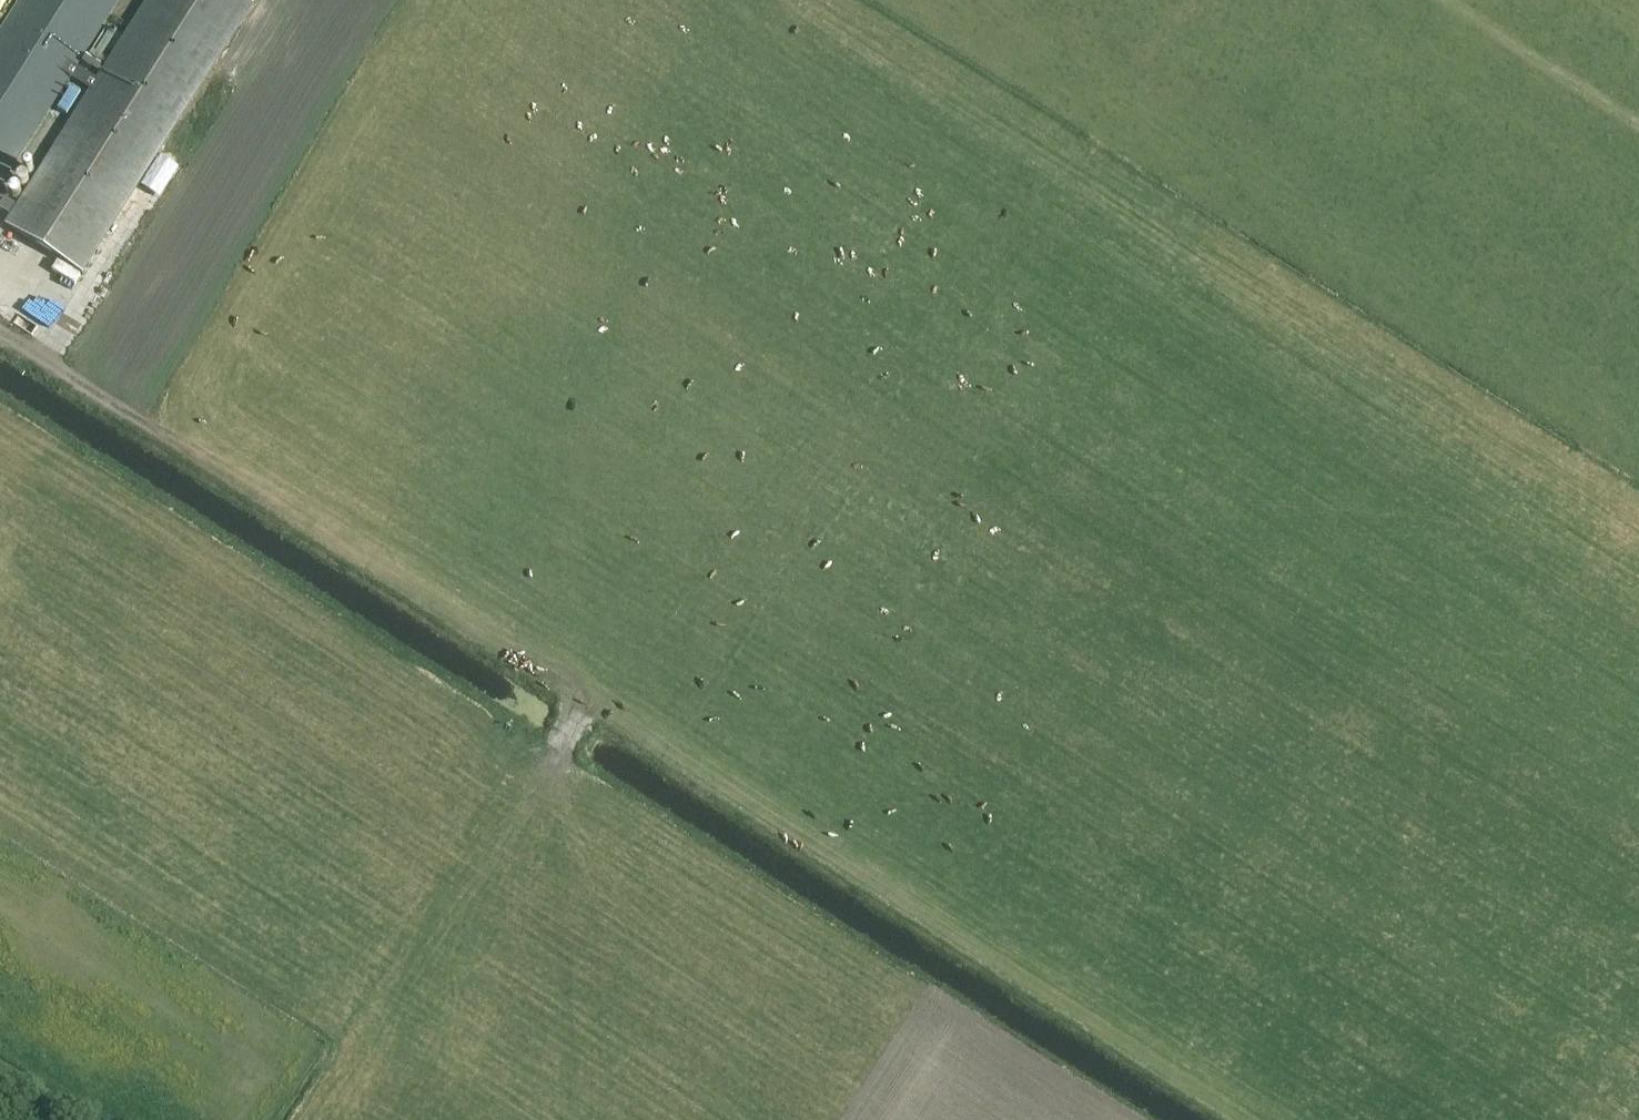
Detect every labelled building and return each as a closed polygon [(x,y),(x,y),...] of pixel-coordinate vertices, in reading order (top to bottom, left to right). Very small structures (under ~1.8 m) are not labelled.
[(96,83),(89,93),(18,205),(6,197),(0,206),(0,208),(11,215),(6,224),(84,274),(256,4),(249,0),(148,0),(96,83)] [(121,0),(20,0),(0,31),(0,191),(70,81),(77,70),(121,0)] [(96,83),(77,70),(70,81),(89,93),(96,83)]
